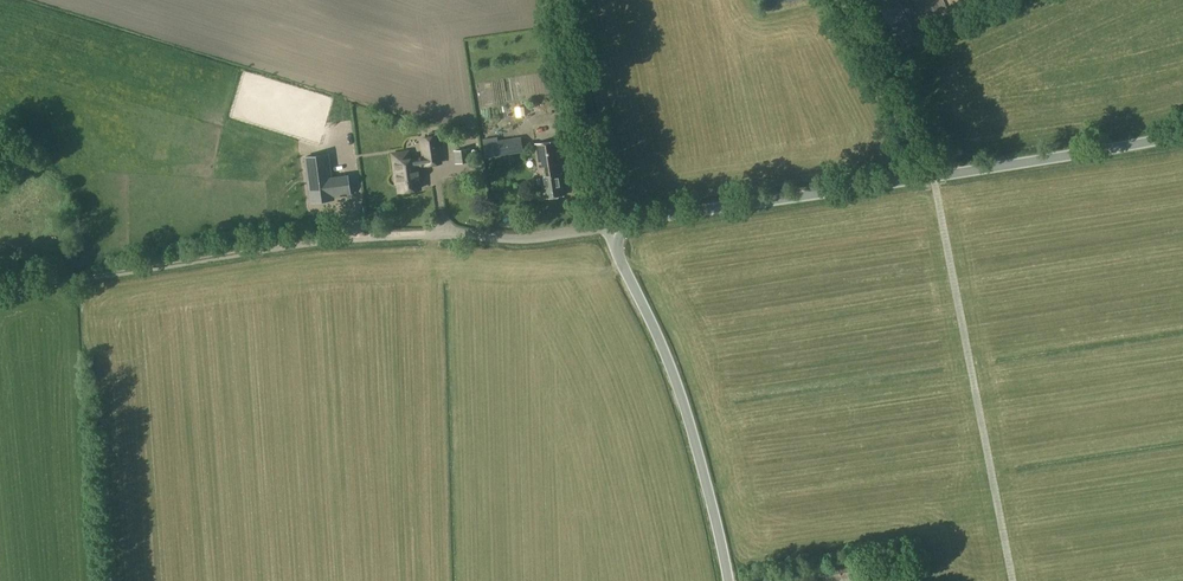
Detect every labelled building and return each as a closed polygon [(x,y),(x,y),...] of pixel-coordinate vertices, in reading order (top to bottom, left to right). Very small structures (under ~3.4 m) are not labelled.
[(524,115),(514,116),(516,126),(525,125),(524,115)] [(404,152),(393,154),(396,179),(398,179),(399,191),(420,188),(417,165),(425,164),(440,162),(437,137),(422,139),(424,157),(405,160),(404,152)] [(515,146),(514,139),(485,144),(486,156),(522,150),(521,145),(515,146)] [(557,141),(534,144),(539,176),(541,176),(545,198),(563,195),(560,174),(562,173),(557,141)] [(456,163),(470,161),(468,149),(454,151),(456,163)] [(331,196),(329,178),(326,154),(305,157),(310,202),(332,199),(331,196)] [(429,181),(430,192),(439,192),(438,181),(429,181)] [(824,566),(827,580),(838,580),(853,579),(850,562),(824,566)]
